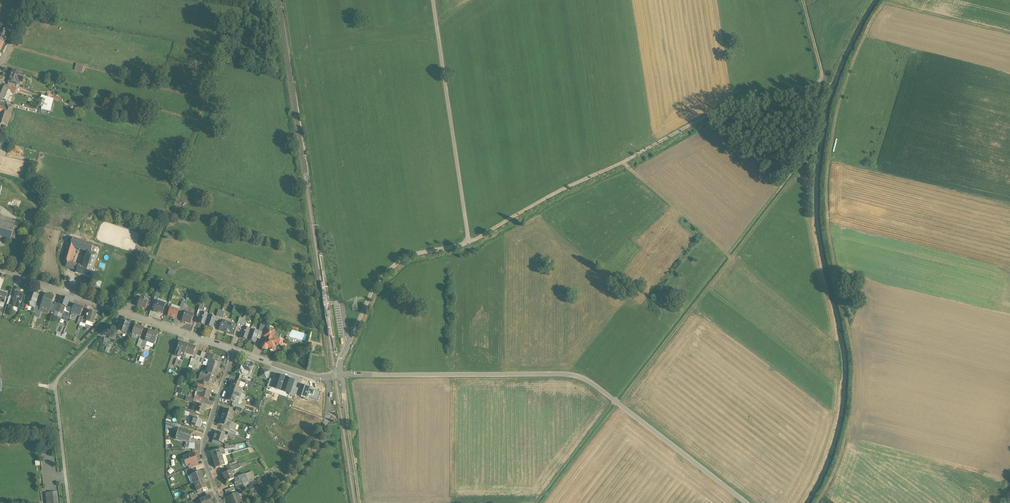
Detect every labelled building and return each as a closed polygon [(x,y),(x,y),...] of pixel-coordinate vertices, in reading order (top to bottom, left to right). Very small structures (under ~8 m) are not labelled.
[(25,73),(12,69),(8,82),(9,82),(17,85),(19,77),(24,79),(25,73)] [(13,98),(17,88),(8,85),(5,85),(4,89),(10,92),(8,96),(13,98)] [(0,87),(0,93),(8,96),(10,92),(4,89),(0,87)] [(0,93),(0,102),(0,101),(2,102),(3,99),(6,101),(8,96),(0,93)] [(41,109),(51,112),(54,100),(42,96),(41,98),(45,99),(42,107),(41,109)] [(6,110),(5,110),(1,108),(0,110),(0,125),(1,126),(7,127),(13,107),(7,106),(6,110)] [(0,217),(0,222),(15,226),(16,222),(0,217)] [(10,239),(11,238),(19,241),(23,229),(15,226),(0,222),(0,236),(10,239)] [(93,245),(72,238),(70,246),(74,247),(88,252),(91,253),(93,245)] [(70,246),(68,245),(64,260),(66,267),(72,269),(75,264),(69,262),(74,247),(70,246)] [(91,253),(88,252),(83,266),(86,267),(92,270),(97,256),(96,254),(91,253)] [(83,266),(78,265),(76,271),(76,273),(83,275),(86,267),(83,266)] [(92,270),(86,267),(83,275),(90,277),(93,270),(92,270)] [(14,292),(13,297),(9,306),(18,309),(23,295),(14,292)] [(39,296),(30,293),(26,305),(33,308),(34,308),(35,307),(39,296)] [(45,295),(41,307),(49,310),(51,304),(54,298),(45,295)] [(70,300),(62,297),(59,305),(63,307),(67,308),(70,300)] [(150,301),(140,298),(137,306),(145,309),(146,306),(148,307),(150,301)] [(157,302),(156,303),(153,312),(158,313),(162,314),(165,305),(157,302)] [(83,309),(74,305),(71,313),(76,315),(80,317),(83,309)] [(179,311),(171,308),(170,308),(168,316),(173,318),(176,319),(179,311),(179,310),(179,311)] [(96,313),(90,311),(88,314),(87,314),(87,315),(86,316),(87,316),(87,317),(87,318),(86,321),(87,321),(93,323),(96,313)] [(194,315),(185,312),(182,321),(191,324),(194,315)] [(208,315),(201,312),(197,321),(205,324),(208,315)] [(208,315),(205,324),(213,327),(216,317),(208,315)] [(230,322),(222,319),(219,329),(226,332),(230,322)] [(129,324),(121,321),(118,331),(126,334),(129,324)] [(237,325),(230,322),(226,332),(234,334),(237,325)] [(143,329),(135,326),(132,334),(136,335),(141,337),(143,329)] [(251,330),(243,327),(240,336),(248,339),(251,330)] [(275,332),(273,329),(269,328),(267,329),(264,328),(263,330),(269,332),(267,338),(265,343),(264,343),(262,344),(261,347),(262,349),(265,350),(267,349),(268,348),(270,349),(270,350),(274,351),(275,351),(277,347),(277,346),(278,346),(280,341),(279,340),(281,334),(280,334),(275,332)] [(157,333),(149,330),(145,340),(145,341),(147,342),(150,343),(150,342),(154,343),(157,333)] [(259,332),(251,330),(248,339),(255,342),(259,332)] [(113,345),(109,344),(110,339),(105,338),(103,345),(112,347),(113,345)] [(188,345),(180,342),(175,356),(179,357),(180,353),(184,355),(188,345)] [(196,348),(188,345),(184,355),(193,357),(196,348)] [(222,359),(207,353),(205,359),(204,363),(203,365),(209,367),(211,361),(220,364),(222,359)] [(209,367),(208,373),(216,376),(220,364),(211,361),(209,367)] [(249,363),(244,362),(243,363),(239,361),(235,372),(241,375),(240,379),(250,382),(251,379),(250,377),(253,366),(249,365),(249,363)] [(269,372),(263,369),(260,377),(267,379),(269,372)] [(204,382),(203,382),(205,383),(213,386),(214,382),(215,383),(217,379),(215,379),(216,376),(208,373),(207,372),(205,377),(204,382)] [(280,391),(285,378),(276,375),(274,381),(272,388),(280,391)] [(293,381),(285,378),(280,391),(289,393),(292,386),(293,381)] [(243,389),(237,387),(238,383),(232,381),(229,390),(241,394),(243,389)] [(309,398),(312,399),(314,392),(311,391),(312,388),(304,385),(300,396),(301,396),(301,397),(304,398),(303,399),(308,401),(309,398)] [(298,389),(292,386),(289,393),(289,395),(295,397),(298,389)] [(203,389),(201,394),(200,397),(200,398),(201,398),(208,400),(211,392),(203,389)] [(241,394),(229,390),(225,400),(233,403),(234,403),(236,398),(240,399),(241,394)] [(321,392),(315,390),(314,392),(312,399),(318,401),(321,392)] [(196,404),(194,403),(194,404),(191,411),(203,415),(205,407),(199,405),(196,404)] [(234,412),(224,409),(223,414),(222,416),(222,417),(231,420),(234,412)] [(231,420),(222,417),(219,425),(223,426),(228,428),(230,423),(231,420)] [(201,421),(191,418),(189,426),(199,429),(201,421)] [(176,424),(166,421),(166,428),(168,428),(174,430),(176,424)] [(180,430),(179,429),(178,432),(176,438),(189,443),(192,434),(180,430)] [(225,435),(216,431),(213,440),(220,443),(221,443),(225,435)] [(216,451),(211,453),(213,459),(221,456),(224,456),(222,450),(216,452),(216,451)] [(193,454),(183,458),(186,466),(188,465),(190,469),(191,469),(198,466),(196,462),(195,458),(193,454)] [(221,456),(213,459),(215,468),(224,466),(221,456)] [(229,472),(223,474),(226,482),(233,479),(234,479),(233,479),(231,472),(230,471),(229,472)] [(200,472),(191,475),(194,483),(203,480),(200,472)] [(252,472),(245,475),(248,482),(255,479),(252,472)] [(245,475),(237,477),(239,481),(241,481),(242,484),(248,482),(245,475)] [(237,477),(233,479),(234,479),(233,479),(236,486),(242,484),(241,481),(239,481),(237,477)] [(194,483),(194,484),(195,487),(196,487),(198,491),(202,489),(202,490),(207,488),(203,480),(194,483)] [(57,493),(46,494),(47,502),(58,502),(57,493)] [(228,498),(230,502),(241,502),(237,494),(228,498)]
